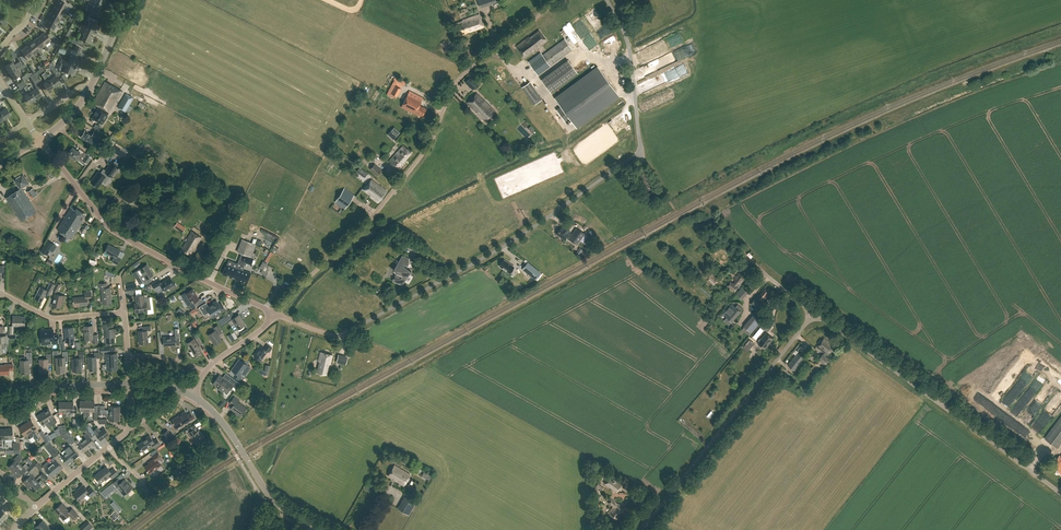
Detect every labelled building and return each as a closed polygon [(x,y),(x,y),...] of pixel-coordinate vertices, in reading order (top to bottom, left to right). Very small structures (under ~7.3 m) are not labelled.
[(56,6),(65,11),(68,6),(72,8),(73,6),(62,0),(59,0),(56,6)] [(89,2),(88,5),(93,7),(90,13),(101,18),(103,12),(98,10),(100,6),(89,2)] [(65,11),(56,6),(52,12),(61,17),(64,13),(68,15),(69,13),(65,11)] [(58,24),(60,19),(65,22),(66,20),(61,17),(52,12),(49,19),(58,24)] [(484,27),(479,14),(462,20),(463,21),(456,23),(460,35),(466,33),(465,32),(468,31),(469,32),(484,27)] [(82,25),(81,28),(91,33),(93,30),(98,32),(101,26),(97,24),(98,21),(87,17),(86,20),(90,22),(87,27),(82,25)] [(58,24),(49,19),(45,25),(54,30),(57,26),(61,28),(62,26),(58,24)] [(90,36),(91,33),(81,28),(79,32),(84,34),(82,39),(93,44),(95,38),(90,36)] [(530,38),(538,49),(541,46),(547,41),(539,31),(530,38)] [(46,45),(50,42),(53,46),(55,44),(51,39),(51,38),(54,42),(57,39),(54,36),(51,33),(48,35),(45,32),(39,37),(46,45)] [(583,45),(588,44),(589,49),(597,47),(594,34),(581,37),(583,45)] [(46,45),(39,37),(33,41),(40,50),(44,47),(47,51),(49,49),(46,45)] [(525,58),(538,49),(530,38),(529,37),(517,47),(525,58)] [(69,48),(67,51),(78,56),(79,53),(84,55),(87,49),(82,47),(83,44),(73,39),(71,42),(76,44),(74,50),(69,48)] [(527,60),(527,61),(528,61),(538,75),(572,49),(564,39),(545,53),(542,55),(539,50),(534,53),(531,55),(532,57),(527,60)] [(34,54),(38,51),(41,55),(43,54),(40,50),(33,41),(27,46),(34,54)] [(34,54),(27,46),(21,51),(28,59),(32,56),(35,60),(37,58),(34,54)] [(66,54),(71,57),(68,62),(73,64),(79,67),(81,61),(76,59),(78,56),(67,51),(66,54)] [(578,73),(568,59),(541,79),(551,92),(578,73)] [(68,62),(63,60),(62,64),(67,66),(64,71),(75,76),(77,70),(71,67),(73,64),(68,62)] [(5,66),(9,72),(18,67),(16,64),(15,65),(13,61),(5,66)] [(20,66),(18,67),(9,72),(13,79),(21,74),(19,71),(22,69),(20,66)] [(620,97),(597,66),(554,97),(560,106),(556,109),(566,122),(570,119),(577,128),(620,97)] [(45,72),(45,73),(54,87),(60,83),(56,75),(52,77),(50,73),(47,75),(45,72)] [(653,82),(655,85),(670,77),(668,72),(654,79),(655,81),(653,82)] [(22,77),(24,80),(30,76),(34,83),(40,79),(36,73),(31,76),(29,73),(22,77)] [(54,87),(45,73),(42,75),(46,81),(43,83),(48,91),(54,87)] [(478,84),(471,77),(465,82),(473,89),(478,84)] [(26,83),(24,80),(17,84),(20,89),(27,86),(25,83),(26,83)] [(542,98),(530,81),(522,87),(534,104),(542,98)] [(122,92),(105,82),(93,103),(98,106),(92,118),(102,123),(108,112),(110,113),(122,92)] [(401,88),(393,83),(387,94),(395,99),(396,96),(397,96),(401,88)] [(31,86),(28,88),(35,99),(38,97),(38,98),(39,98),(41,97),(42,96),(41,95),(42,95),(37,88),(34,90),(31,86)] [(29,103),(35,99),(28,88),(30,91),(27,93),(28,94),(25,96),(29,103)] [(422,97),(410,91),(401,107),(418,115),(418,114),(422,116),(426,109),(420,105),(420,104),(422,100),(421,100),(422,97)] [(133,98),(125,93),(117,107),(125,112),(133,98)] [(490,106),(477,93),(467,103),(480,116),(481,115),(487,121),(496,112),(490,106)] [(5,119),(11,115),(6,107),(3,110),(2,109),(0,110),(0,112),(5,119)] [(87,142),(92,146),(100,136),(94,132),(92,135),(89,133),(89,134),(85,131),(83,134),(82,133),(81,135),(81,136),(80,137),(84,140),(86,142),(87,142)] [(124,151),(115,145),(111,151),(121,157),(124,151)] [(412,152),(404,145),(389,161),(398,170),(405,162),(404,161),(412,152)] [(73,147),(71,150),(70,150),(68,152),(69,153),(68,154),(73,157),(72,158),(75,160),(75,159),(85,166),(92,158),(82,151),(79,149),(78,151),(73,147)] [(95,182),(100,185),(104,180),(108,175),(111,177),(119,167),(112,162),(104,172),(104,171),(102,174),(101,173),(100,174),(96,170),(89,179),(94,183),(95,182)] [(383,170),(375,163),(370,169),(378,176),(383,170)] [(29,183),(23,173),(18,176),(17,175),(15,177),(15,178),(14,179),(20,188),(6,197),(21,221),(36,211),(21,188),(29,183)] [(654,189),(647,176),(642,179),(649,192),(654,189)] [(386,190),(372,180),(364,190),(370,195),(369,196),(377,202),(386,190)] [(37,195),(33,188),(27,191),(31,198),(37,195)] [(353,195),(343,188),(334,203),(344,209),(353,195)] [(74,225),(77,230),(83,221),(82,221),(86,214),(76,208),(75,210),(71,207),(65,217),(69,219),(75,223),(74,225)] [(69,219),(65,217),(57,229),(72,238),(77,230),(74,225),(75,223),(69,219)] [(89,227),(85,224),(81,231),(85,234),(89,227)] [(565,228),(562,226),(561,228),(556,234),(564,240),(566,237),(577,245),(580,240),(583,243),(587,237),(584,235),(585,234),(577,228),(571,235),(569,234),(570,232),(568,230),(565,227),(565,228)] [(201,237),(191,231),(187,238),(188,239),(186,242),(181,249),(190,255),(195,246),(195,247),(201,237)] [(245,255),(239,269),(235,279),(237,279),(237,281),(246,285),(251,273),(243,270),(246,262),(251,264),(255,254),(253,253),(256,244),(255,244),(256,239),(252,238),(250,242),(243,240),(238,252),(242,254),(245,255)] [(53,245),(47,241),(40,251),(47,255),(53,245)] [(115,248),(108,244),(104,252),(114,257),(112,261),(118,264),(121,258),(117,256),(120,250),(115,247),(115,248)] [(208,259),(198,252),(193,258),(204,265),(208,259)] [(223,274),(235,279),(239,269),(245,255),(242,254),(238,264),(233,262),(232,266),(226,264),(223,274)] [(408,258),(402,255),(392,270),(398,273),(397,278),(392,278),(392,281),(401,285),(411,270),(408,269),(408,258)] [(514,266),(504,259),(499,266),(509,273),(514,266)] [(541,273),(527,262),(522,269),(535,280),(541,273)] [(261,274),(267,277),(271,267),(263,263),(261,269),(263,270),(261,274)] [(154,274),(147,264),(140,269),(146,279),(138,284),(140,288),(152,280),(150,277),(154,274)] [(114,273),(106,271),(106,275),(110,277),(112,276),(112,283),(117,283),(116,276),(114,276),(114,273)] [(746,276),(740,272),(734,280),(737,281),(734,285),(730,282),(727,286),(735,292),(738,287),(739,288),(741,285),(741,284),(746,276)] [(707,275),(704,278),(713,286),(716,282),(709,276),(707,275)] [(161,282),(159,279),(151,284),(154,287),(158,293),(164,290),(169,287),(170,290),(177,286),(175,283),(174,283),(170,277),(161,282)] [(55,284),(51,282),(47,290),(40,286),(34,297),(42,301),(46,293),(50,294),(55,284)] [(61,284),(57,282),(53,290),(57,292),(61,284)] [(107,288),(107,283),(99,284),(100,289),(101,288),(103,303),(111,303),(110,287),(107,288)] [(753,287),(749,284),(742,292),(749,298),(760,285),(757,283),(753,287)] [(770,293),(765,288),(762,291),(763,292),(761,294),(760,293),(757,297),(763,302),(770,293)] [(199,299),(193,289),(186,294),(192,304),(189,305),(192,309),(198,305),(196,301),(199,299)] [(92,299),(91,292),(85,292),(86,296),(73,297),(74,306),(88,305),(87,299),(92,299)] [(65,296),(55,293),(52,305),(60,307),(61,303),(63,303),(65,296)] [(148,297),(145,298),(144,294),(135,295),(136,303),(134,303),(135,312),(147,311),(146,302),(149,302),(148,297)] [(740,304),(745,307),(748,302),(743,299),(740,304)] [(219,304),(217,300),(208,306),(206,303),(199,307),(204,315),(209,312),(213,318),(226,310),(222,303),(219,304)] [(727,326),(741,310),(736,306),(733,310),(729,307),(722,316),(726,319),(722,322),(727,326)] [(235,317),(232,311),(225,316),(228,321),(231,319),(238,330),(245,325),(239,314),(235,317)] [(755,315),(745,326),(751,332),(761,320),(755,315)] [(17,317),(17,316),(12,316),(13,326),(25,325),(24,317),(17,317)] [(771,327),(765,321),(760,327),(767,332),(771,327)] [(106,343),(106,345),(110,345),(110,342),(115,342),(114,335),(115,335),(115,328),(112,328),(112,324),(104,324),(104,330),(106,330),(106,343)] [(94,335),(93,325),(84,326),(86,340),(93,339),(93,343),(98,342),(97,334),(94,335)] [(222,332),(217,325),(214,327),(215,330),(208,334),(214,345),(222,340),(218,334),(222,332)] [(151,330),(150,326),(142,326),(143,331),(138,331),(139,344),(148,343),(147,331),(151,330)] [(75,341),(73,327),(64,328),(66,342),(75,341)] [(41,340),(51,339),(51,343),(58,343),(57,334),(53,335),(53,329),(48,329),(48,330),(40,331),(41,340)] [(202,343),(193,329),(189,331),(193,339),(187,343),(188,345),(192,352),(195,356),(202,351),(198,345),(202,343)] [(180,345),(179,333),(175,333),(175,336),(163,337),(164,346),(180,345)] [(766,333),(762,339),(760,339),(759,339),(759,341),(759,342),(758,343),(765,348),(773,338),(766,333)] [(834,345),(824,338),(818,347),(827,354),(834,345)] [(272,348),(267,345),(264,349),(261,346),(254,356),(260,361),(267,351),(269,352),(272,348)] [(32,363),(31,352),(27,352),(27,359),(25,359),(25,357),(20,357),(20,360),(21,373),(29,373),(29,363),(32,363)] [(68,361),(67,352),(63,352),(63,357),(56,358),(56,372),(65,371),(65,361),(68,361)] [(100,358),(99,352),(94,352),(94,357),(89,357),(89,370),(97,370),(96,358),(100,358)] [(332,355),(320,352),(318,360),(320,361),(317,372),(326,374),(329,363),(330,363),(332,355)] [(805,358),(798,352),(787,365),(795,371),(805,358)] [(51,363),(51,353),(46,354),(46,358),(39,359),(40,373),(48,372),(48,363),(51,363)] [(115,360),(117,360),(117,353),(106,353),(106,364),(103,365),(103,369),(107,369),(107,370),(111,370),(111,369),(115,369),(115,360)] [(84,362),(84,354),(79,354),(79,358),(72,359),(73,371),(81,371),(81,362),(84,362)] [(830,359),(823,354),(818,360),(825,365),(830,359)] [(346,365),(346,364),(347,360),(347,358),(338,356),(336,362),(346,365)] [(247,364),(240,360),(232,370),(236,373),(233,375),(240,380),(243,376),(240,374),(247,364)] [(13,364),(4,364),(5,365),(0,365),(0,374),(3,374),(9,374),(9,370),(13,370),(13,364)] [(240,383),(227,374),(224,378),(219,375),(213,383),(217,386),(218,385),(221,387),(219,389),(223,392),(226,387),(230,390),(232,386),(236,389),(240,383)] [(239,400),(234,396),(229,402),(233,405),(230,408),(235,412),(235,411),(241,415),(243,412),(246,408),(238,402),(239,400)] [(97,413),(106,413),(120,413),(120,406),(109,406),(109,410),(100,410),(101,405),(97,405),(97,413)] [(56,420),(49,408),(43,412),(50,424),(56,420)] [(187,414),(185,411),(171,420),(177,428),(185,423),(186,424),(194,418),(190,412),(187,414)] [(50,424),(43,412),(36,416),(42,425),(45,423),(49,429),(48,430),(50,433),(54,430),(50,424)] [(1044,438),(1057,448),(1060,443),(1060,416),(1044,438)] [(31,419),(25,423),(36,441),(40,439),(34,430),(37,428),(31,419)] [(25,423),(19,427),(25,436),(28,434),(30,438),(33,436),(36,441),(25,423)] [(196,427),(194,424),(183,432),(184,434),(189,431),(189,432),(187,433),(189,437),(191,436),(196,444),(200,441),(200,440),(204,438),(199,430),(197,431),(195,428),(196,427)] [(66,432),(65,425),(58,426),(60,433),(66,432)] [(109,434),(104,427),(99,431),(96,428),(93,430),(100,440),(109,434)] [(6,439),(5,428),(0,429),(0,439),(2,439),(3,447),(0,447),(0,451),(6,450),(6,454),(14,454),(14,450),(16,450),(16,443),(13,443),(13,450),(6,450),(6,447),(6,439)] [(46,443),(49,441),(42,430),(39,432),(46,443)] [(42,430),(49,441),(52,440),(48,433),(45,435),(42,430)] [(168,430),(162,434),(167,441),(172,437),(168,430)] [(83,439),(89,447),(95,443),(89,435),(83,439)] [(153,440),(149,435),(144,438),(145,439),(138,444),(142,451),(152,444),(155,448),(161,444),(156,438),(153,440)] [(67,451),(66,451),(73,459),(79,455),(72,447),(70,445),(73,443),(68,437),(65,439),(69,443),(67,445),(68,446),(65,449),(67,451)] [(89,447),(83,439),(77,444),(84,452),(89,447)] [(50,443),(47,445),(56,455),(59,453),(50,443)] [(54,457),(56,455),(47,445),(45,447),(54,457)] [(73,459),(66,451),(61,456),(67,464),(73,459)] [(162,458),(157,452),(152,456),(154,458),(150,461),(151,462),(145,466),(150,473),(161,465),(158,460),(162,458)] [(8,467),(13,472),(21,464),(18,461),(22,457),(18,454),(13,459),(15,460),(8,467)] [(1060,455),(1051,466),(1060,474),(1060,455)] [(48,461),(57,472),(62,467),(54,457),(49,462),(48,461)] [(57,472),(48,461),(43,465),(45,468),(44,469),(51,477),(57,472)] [(26,474),(35,465),(35,464),(32,462),(28,466),(25,463),(23,466),(21,464),(13,472),(18,477),(23,472),(26,474)] [(37,467),(35,465),(26,474),(28,476),(23,481),(28,486),(35,479),(33,477),(34,476),(32,473),(37,467)] [(410,474),(395,465),(388,476),(403,485),(410,474)] [(110,470),(106,466),(94,475),(100,482),(109,475),(112,478),(118,473),(114,467),(110,470)] [(423,471),(421,476),(429,480),(432,476),(423,471)] [(620,485),(609,477),(604,483),(616,490),(620,485)] [(121,481),(118,478),(112,483),(116,487),(118,486),(124,494),(131,488),(124,479),(121,481)] [(39,482),(35,479),(28,486),(33,492),(43,482),(41,480),(39,482)] [(87,489),(83,484),(79,488),(80,488),(74,494),(79,500),(88,493),(90,497),(96,492),(91,486),(87,489)] [(604,488),(598,484),(593,490),(599,494),(604,488)] [(417,500),(406,494),(397,508),(409,515),(417,500)] [(616,503),(612,499),(609,503),(613,507),(608,514),(616,520),(619,515),(620,516),(625,509),(617,503),(616,503)] [(69,511),(62,503),(55,509),(64,519),(69,514),(73,519),(77,514),(72,508),(69,511)] [(36,524),(31,520),(26,526),(31,529),(36,524)] [(42,520),(36,526),(36,527),(33,529),(51,529),(42,520)] [(88,521),(80,528),(81,529),(92,529),(93,529),(92,528),(93,527),(88,521)]
